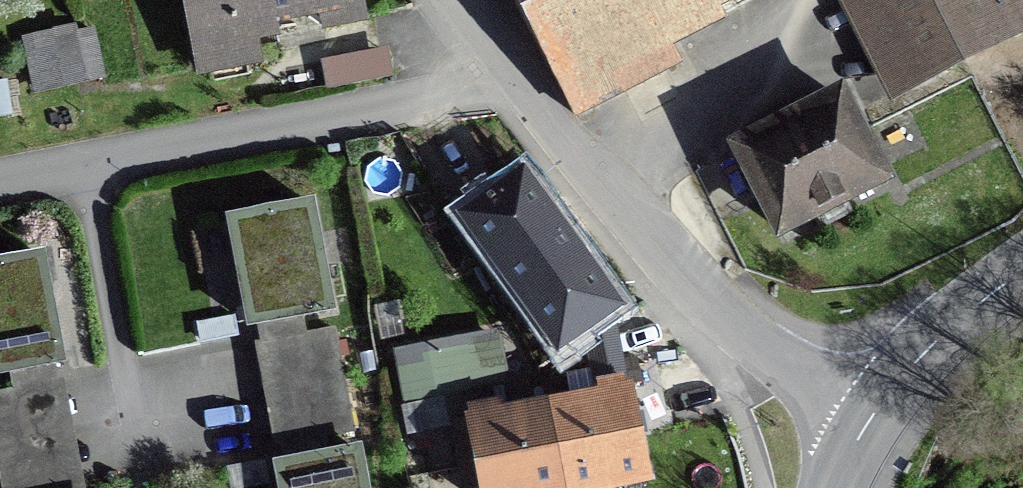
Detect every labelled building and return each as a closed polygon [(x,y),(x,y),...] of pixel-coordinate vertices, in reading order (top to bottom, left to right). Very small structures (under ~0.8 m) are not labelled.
[(279,26),(274,0),(180,0),(196,81),(264,67),(260,45),(282,41),(279,26)] [(279,26),(319,19),(322,34),(369,25),(364,0),(274,0),(279,26)] [(573,121),(681,65),(673,49),(727,21),(722,11),(744,0),(510,0),(573,121)] [(890,107),(1022,40),(1022,0),(835,0),(890,107)] [(77,25),(21,37),(33,95),(106,79),(95,28),(78,31),(77,25)] [(393,80),(387,50),(320,61),(325,92),(393,80)] [(981,89),(993,117),(1013,108),(1001,80),(981,89)] [(844,87),(726,147),(776,247),(823,223),(827,231),(853,218),(849,210),(895,187),(844,87)] [(536,176),(468,223),(562,359),(630,312),(536,176)] [(312,198),(219,213),(236,319),(330,304),(312,198)] [(0,278),(0,386),(66,376),(49,270),(0,278)] [(490,339),(399,357),(409,405),(499,387),(490,339)] [(626,381),(544,399),(462,416),(472,463),(477,487),(609,487),(647,480),(635,423),(626,381)] [(272,457),(276,487),(366,487),(359,443),(272,457)]
